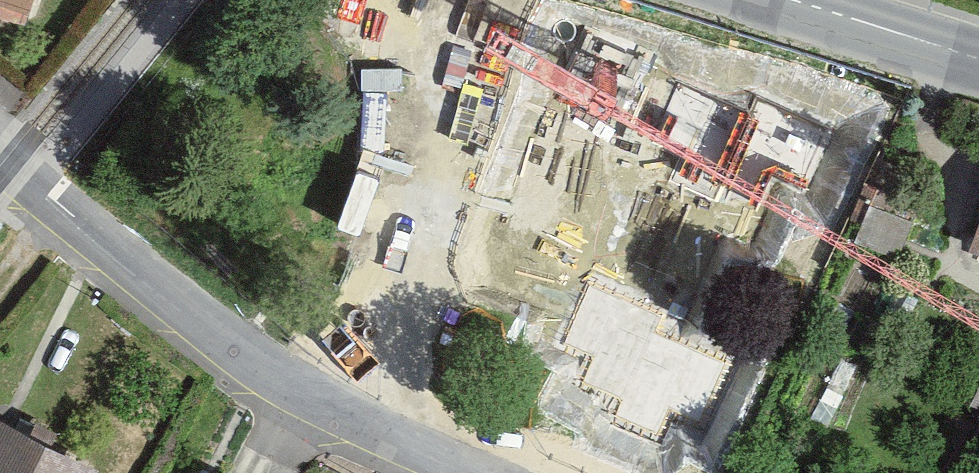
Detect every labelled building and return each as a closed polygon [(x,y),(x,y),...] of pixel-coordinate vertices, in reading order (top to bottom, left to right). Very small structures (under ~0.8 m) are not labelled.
[(21,22),(28,0),(0,0),(0,16),(21,22)] [(488,40),(417,8),(390,69),(421,83),(410,106),(451,124),(456,111),(488,40)] [(575,57),(496,21),(488,40),(456,111),(498,130),(511,102),(547,119),(575,57)] [(747,112),(676,81),(649,142),(680,156),(670,178),(710,196),(715,183),(747,112)] [(835,129),(755,94),(747,112),(715,183),(758,202),(770,175),(807,191),(835,129)] [(880,188),(866,181),(849,220),(863,227),(872,205),(880,188)] [(475,241),(378,195),(335,286),(432,332),(475,241)] [(883,209),(872,205),(863,227),(857,242),(897,259),(902,248),(906,239),(913,222),(883,209)] [(591,280),(561,348),(590,361),(581,382),(621,400),(652,330),(661,311),(591,280)] [(704,430),(732,365),(652,330),(621,400),(614,415),(659,434),(668,414),(704,430)] [(5,404),(0,414),(0,472),(88,472),(99,452),(5,404)]
